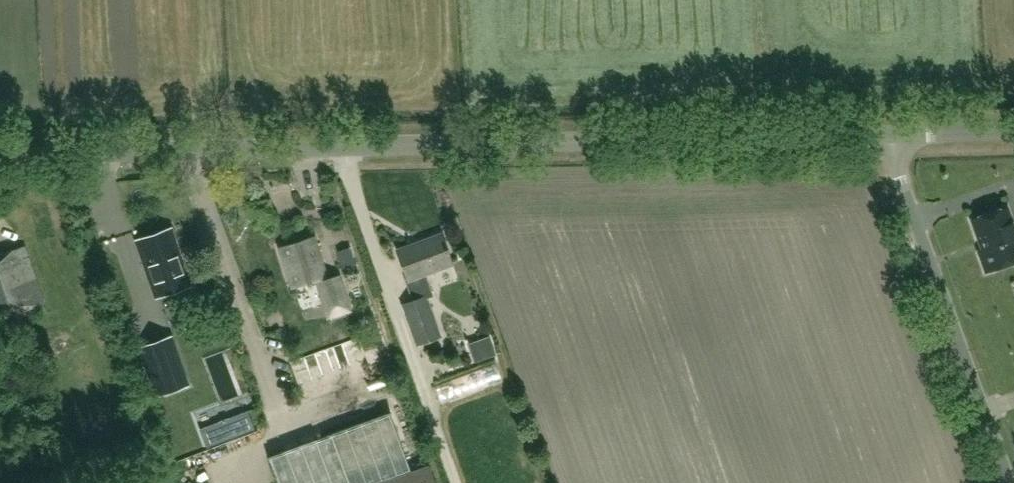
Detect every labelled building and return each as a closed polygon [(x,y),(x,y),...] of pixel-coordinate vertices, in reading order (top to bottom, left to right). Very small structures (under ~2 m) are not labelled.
[(979,250),(987,271),(1013,262),(1013,229),(1006,207),(972,219),(983,249),(979,250)] [(190,285),(171,228),(137,240),(157,297),(190,285)] [(441,337),(426,297),(430,295),(423,275),(451,266),(441,235),(396,251),(407,281),(414,301),(402,306),(416,346),(441,337)] [(326,280),(313,238),(280,248),(292,288),(316,281),(325,308),(346,302),(338,276),(326,280)] [(0,255),(0,319),(43,303),(22,247),(0,255)] [(157,395),(188,384),(171,337),(141,348),(157,395)] [(481,368),(428,377),(430,391),(484,382),(481,368)] [(255,426),(248,408),(199,426),(206,445),(255,426)] [(428,465),(410,471),(389,414),(269,458),(278,482),(435,482),(428,465)]
